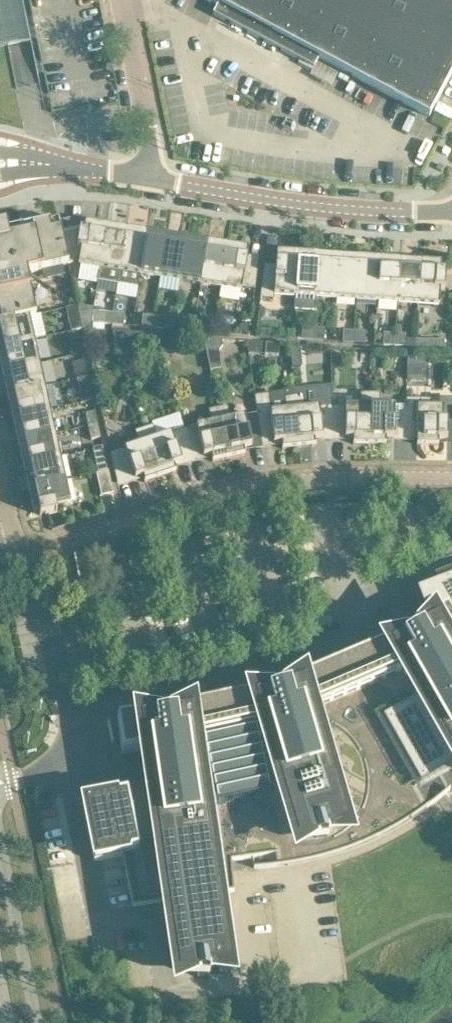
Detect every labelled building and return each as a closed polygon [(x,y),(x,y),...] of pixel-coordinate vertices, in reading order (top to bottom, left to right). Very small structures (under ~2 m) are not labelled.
[(451,74),(451,0),(209,0),(218,5),(213,15),(314,68),(319,58),(429,117),(451,74)] [(68,264),(63,241),(59,221),(6,232),(5,227),(0,228),(0,257),(27,274),(69,265),(68,264)] [(100,268),(107,226),(85,223),(84,231),(79,230),(77,238),(63,241),(68,264),(79,262),(78,265),(100,268)] [(118,284),(127,229),(107,226),(100,268),(98,281),(118,284)] [(138,288),(140,275),(147,233),(127,229),(118,284),(138,288)] [(160,278),(167,236),(147,233),(140,275),(160,278)] [(180,281),(187,239),(167,236),(160,278),(180,281)] [(200,285),(207,242),(187,239),(180,281),(200,285)] [(221,288),(227,246),(207,242),(200,285),(221,288)] [(255,289),(258,265),(246,263),(248,249),(227,246),(221,288),(242,291),(242,287),(255,289)] [(295,296),(298,254),(277,252),(276,266),(264,266),(261,290),(274,291),(274,295),(295,296)] [(316,298),(319,255),(298,254),(295,296),(294,311),(315,312),(316,298)] [(336,299),(339,256),(319,255),(316,298),(336,299)] [(357,301),(359,258),(339,256),(336,299),(357,301)] [(27,274),(0,257),(0,323),(29,317),(36,316),(27,274)] [(377,302),(380,259),(359,258),(357,301),(377,302)] [(397,303),(400,261),(380,259),(377,302),(397,303)] [(417,305),(420,262),(400,261),(397,303),(417,305)] [(417,305),(419,305),(439,306),(440,290),(444,291),(446,273),(441,272),(442,263),(420,262),(417,305)] [(77,306),(66,309),(71,332),(77,331),(82,330),(77,306)] [(112,326),(113,314),(102,313),(101,325),(112,326)] [(124,314),(113,314),(112,326),(123,327),(124,314)] [(153,329),(154,317),(143,316),(142,328),(153,329)] [(32,327),(29,317),(0,323),(0,348),(34,340),(34,339),(46,337),(44,325),(32,327)] [(154,317),(153,329),(164,330),(165,318),(154,317)] [(194,332),(195,320),(184,319),(183,331),(194,332)] [(195,320),(194,332),(205,333),(206,321),(195,320)] [(248,334),(249,324),(238,323),(237,333),(248,334)] [(312,341),(313,329),(302,328),(301,340),(312,341)] [(312,341),(313,341),(323,342),(324,330),(313,329),(312,341)] [(354,344),(354,332),(343,331),(343,343),(354,344)] [(78,342),(76,332),(65,334),(67,344),(78,342)] [(354,332),(354,344),(365,344),(365,332),(354,332)] [(394,346),(395,334),(384,334),(383,346),(394,346)] [(394,346),(405,347),(406,335),(395,334),(394,346)] [(164,354),(177,351),(174,338),(161,341),(164,354)] [(221,340),(203,339),(206,351),(219,351),(223,347),(221,340)] [(40,364),(34,340),(0,348),(0,363),(2,372),(40,364)] [(444,353),(444,341),(415,340),(415,352),(444,353)] [(279,363),(281,344),(265,343),(263,361),(279,363)] [(301,349),(291,350),(293,368),(303,367),(301,349)] [(433,380),(433,359),(407,358),(407,379),(433,380)] [(7,395),(45,387),(40,364),(2,372),(7,395)] [(76,380),(87,377),(85,369),(74,371),(76,380)] [(87,377),(76,380),(81,403),(92,400),(87,377)] [(12,419),(50,410),(45,387),(7,395),(12,419)] [(299,448),(294,397),(293,389),(282,390),(282,393),(258,396),(262,444),(273,442),(274,445),(282,444),(282,449),(299,448)] [(370,445),(370,394),(361,394),(361,406),(345,406),(332,407),(334,437),(345,436),(345,439),(353,439),(353,445),(370,445)] [(407,399),(406,399),(406,407),(380,407),(380,394),(370,394),(370,445),(386,445),(386,439),(394,440),(394,437),(406,437),(407,399)] [(332,407),(319,407),(317,395),(294,397),(299,448),(315,446),(314,441),(323,440),(322,437),(334,437),(332,407)] [(251,445),(262,444),(258,396),(254,396),(256,414),(245,416),(230,419),(227,407),(218,409),(229,459),(245,455),(244,450),(252,448),(251,445)] [(407,399),(406,437),(417,437),(417,446),(438,446),(439,440),(447,440),(447,422),(443,422),(443,408),(428,407),(428,400),(407,399)] [(213,462),(229,459),(218,409),(209,410),(212,423),(184,430),(192,459),(203,456),(203,458),(211,456),(213,462)] [(18,442),(55,434),(50,410),(12,419),(18,442)] [(87,427),(97,424),(95,412),(85,414),(87,427)] [(97,424),(87,427),(90,440),(100,438),(97,424)] [(192,459),(184,430),(157,438),(153,426),(144,429),(160,477),(176,472),(174,467),(182,464),(181,462),(192,459)] [(145,483),(160,477),(144,429),(135,432),(139,444),(110,454),(117,483),(134,477),(135,480),(143,477),(145,483)] [(23,466),(60,457),(55,434),(18,442),(23,466)] [(99,473),(108,471),(102,448),(93,450),(99,473)] [(28,489),(66,481),(60,457),(23,466),(28,489)] [(100,496),(113,492),(114,492),(113,491),(108,471),(99,473),(96,474),(101,495),(99,496),(100,496)] [(71,505),(67,485),(66,481),(28,489),(33,513),(39,512),(40,516),(57,513),(56,508),(71,505)] [(83,803),(94,862),(123,856),(133,907),(153,904),(164,902),(175,978),(230,970),(218,894),(234,892),(232,861),(253,858),(254,869),(283,867),(314,861),(345,852),(375,840),(403,825),(429,807),(450,790),(449,789),(441,775),(451,769),(451,579),(416,592),(427,622),(390,643),(297,682),(256,694),(186,710),(117,720),(122,754),(143,751),(143,756),(145,756),(150,790),(127,795),(127,794),(83,803)]
